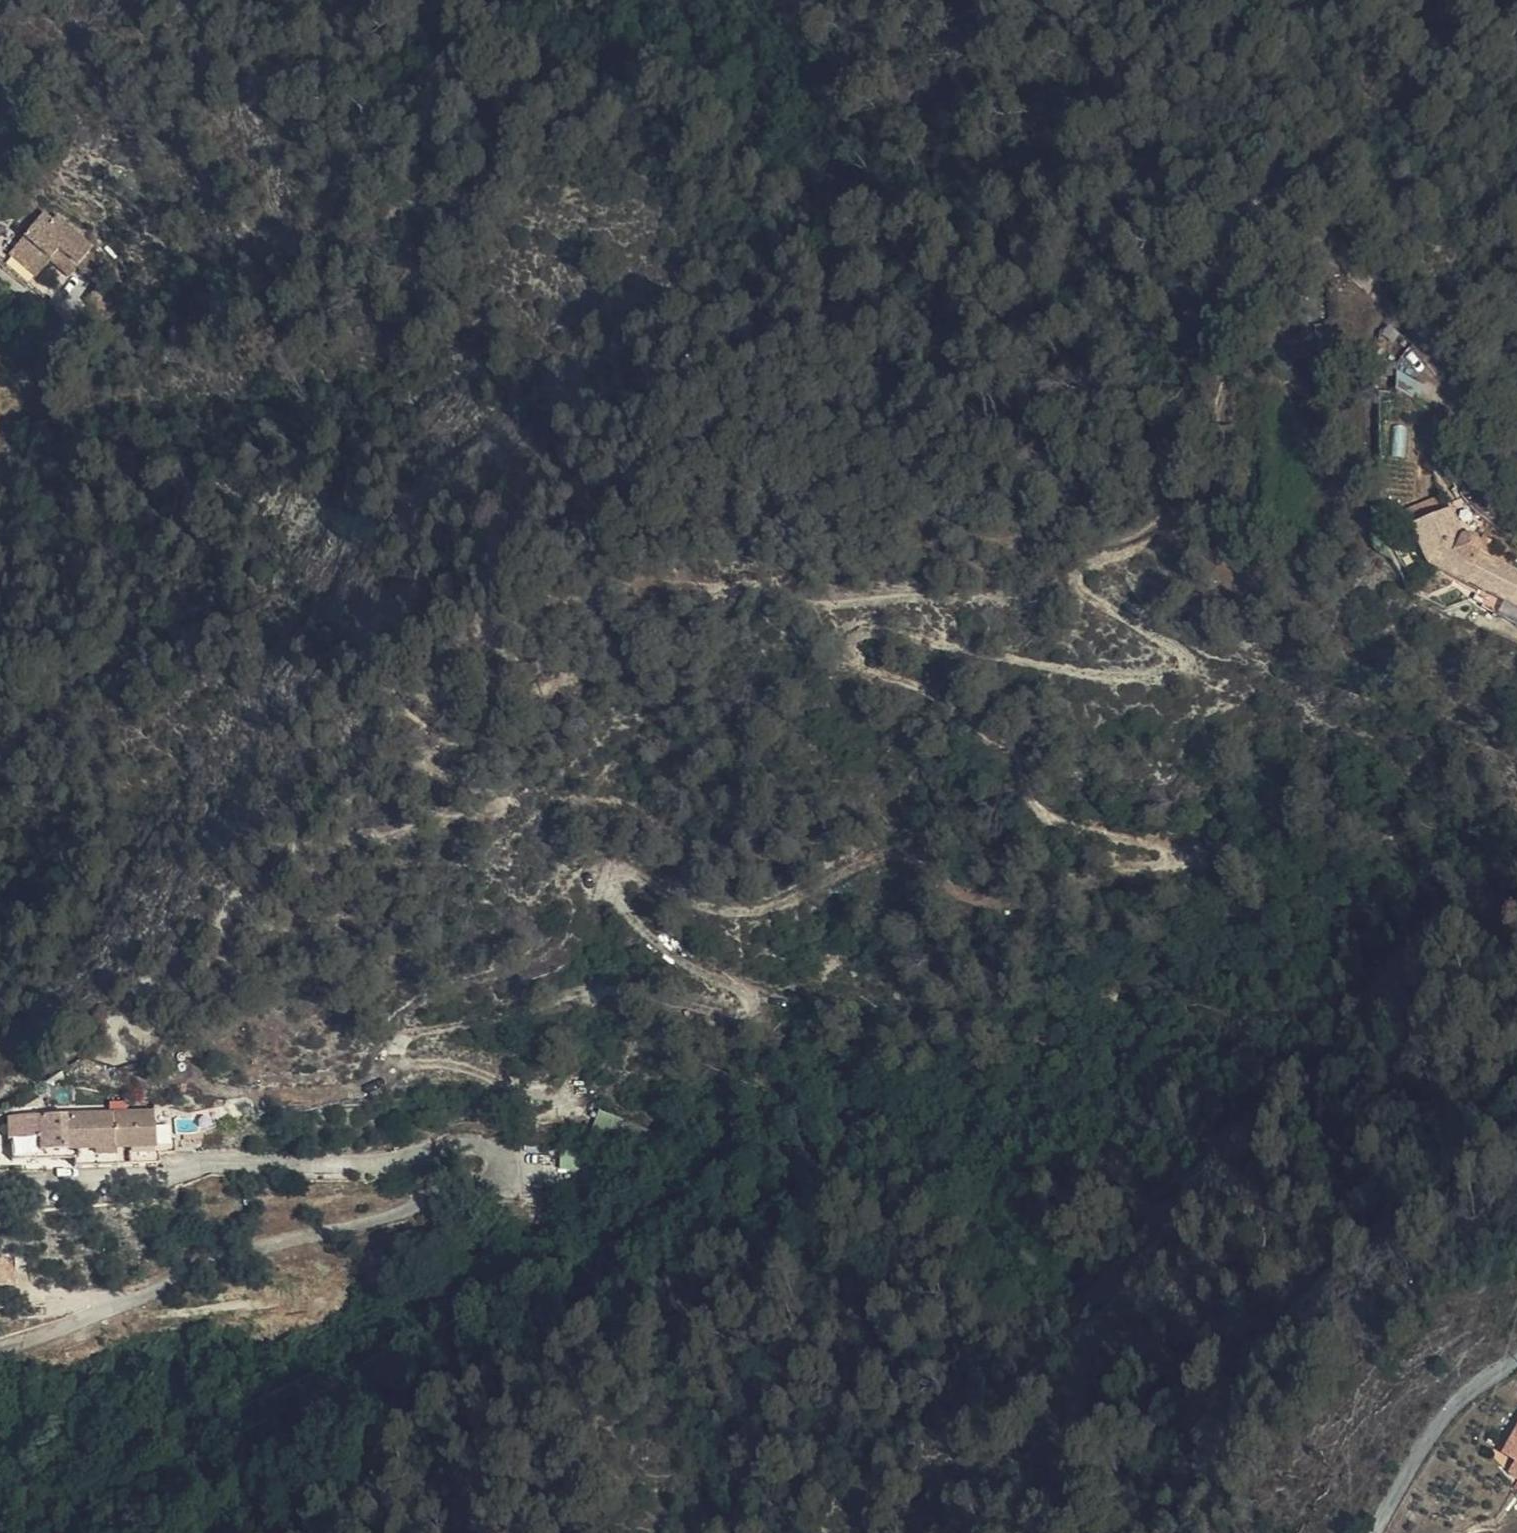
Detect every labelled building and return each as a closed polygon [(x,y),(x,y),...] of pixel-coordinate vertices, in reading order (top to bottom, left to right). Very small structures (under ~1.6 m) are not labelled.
[(57,238),(48,230),(36,243),(14,266),(38,290),(53,276),(63,267),(81,284),(97,267),(62,234),(57,238)] [(24,232),(36,243),(48,230),(24,232)] [(81,284),(63,267),(53,276),(71,294),(81,284)] [(1394,429),(1392,458),(1407,459),(1408,430),(1394,429)] [(1448,590),(1516,619),(1516,584),(1492,574),(1494,565),(1483,559),(1472,560),(1454,539),(1425,564),(1432,572),(1443,586),(1444,590),(1448,590)] [(169,1156),(167,1113),(39,1119),(39,1138),(53,1137),(53,1152),(108,1150),(108,1156),(169,1156)] [(169,1165),(169,1156),(108,1156),(108,1150),(53,1152),(53,1137),(39,1138),(24,1138),(25,1159),(89,1157),(89,1167),(169,1165)] [(1504,1455),(1516,1462),(1516,1426),(1504,1455)]
